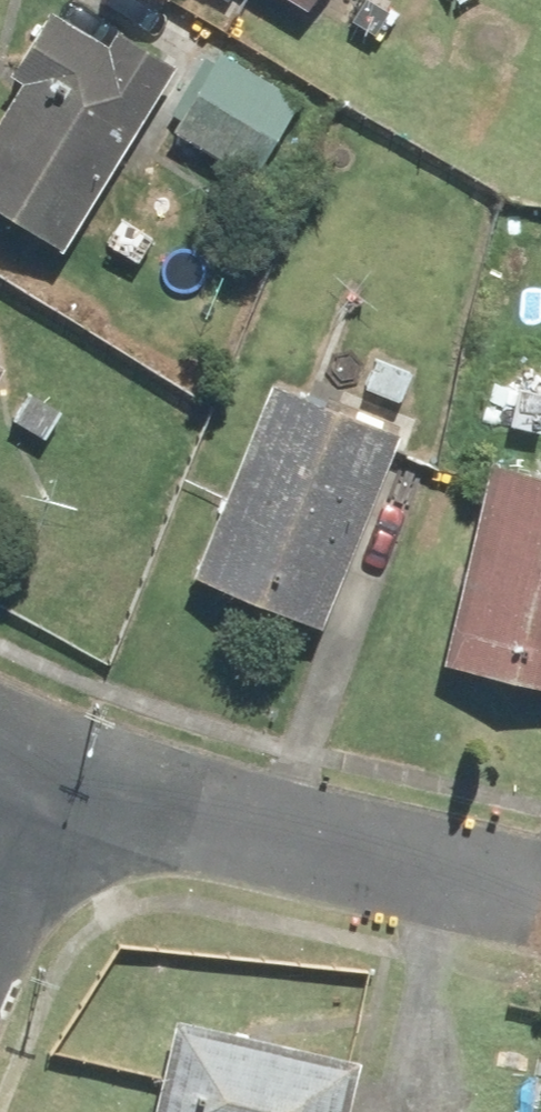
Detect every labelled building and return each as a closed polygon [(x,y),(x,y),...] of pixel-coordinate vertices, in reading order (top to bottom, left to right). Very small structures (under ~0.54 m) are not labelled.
[(0,128),(0,201),(70,246),(187,65),(133,30),(112,63),(62,31),(0,128)] [(307,102),(226,53),(179,129),(259,178),(307,102)] [(12,365),(0,358),(0,385),(12,365)] [(409,428),(279,374),(197,572),(327,626),(409,428)] [(516,378),(504,424),(540,433),(540,384),(516,378)] [(497,457),(452,660),(540,680),(540,467),(497,457)] [(363,1049),(181,1011),(160,1111),(350,1111),(363,1049)]
